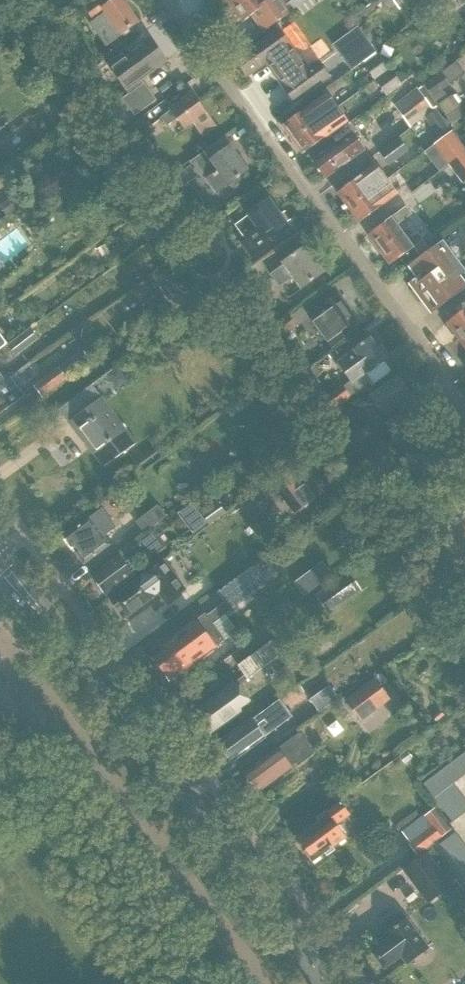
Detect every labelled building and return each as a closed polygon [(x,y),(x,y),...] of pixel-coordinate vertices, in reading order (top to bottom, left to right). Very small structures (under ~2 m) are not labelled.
[(123,0),(96,0),(85,8),(94,21),(90,24),(106,45),(117,37),(120,34),(121,35),(138,22),(123,0)] [(231,5),(243,21),(258,11),(264,20),(266,19),(271,25),(287,13),(305,0),(238,0),(231,5)] [(303,97),(305,95),(331,75),(319,60),(305,70),(287,47),(290,44),(278,28),(236,61),(247,76),(274,54),(294,80),(291,81),(303,97)] [(353,68),(374,51),(364,37),(342,53),(353,68)] [(121,53),(107,64),(110,69),(119,80),(129,95),(122,100),(134,116),(155,100),(143,84),(140,79),(166,60),(151,39),(124,59),(121,53)] [(385,44),(380,53),(390,58),(394,49),(385,44)] [(365,64),(374,76),(389,66),(380,53),(365,64)] [(101,64),(82,78),(104,109),(124,95),(101,64)] [(402,84),(389,66),(374,76),(387,95),(402,84)] [(411,126),(432,110),(416,89),(395,105),(411,126)] [(326,93),(282,125),(302,153),(337,129),(347,121),(337,107),(326,93)] [(215,125),(192,94),(160,117),(167,126),(176,120),(184,130),(193,124),(202,136),(215,125)] [(138,144),(156,131),(145,117),(127,130),(138,144)] [(449,164),(464,152),(464,150),(452,132),(434,145),(449,164)] [(350,133),(336,143),(335,143),(312,160),(326,178),(363,151),(350,133)] [(389,165),(409,151),(399,138),(380,153),(389,165)] [(203,181),(206,178),(217,193),(247,170),(230,146),(215,157),(210,151),(191,165),(203,181)] [(449,164),(463,183),(464,181),(464,152),(449,164)] [(370,169),(337,193),(348,208),(371,190),(374,188),(387,179),(377,164),(370,169)] [(181,172),(173,178),(181,188),(189,182),(181,172)] [(371,190),(348,208),(359,223),(391,199),(398,194),(387,179),(374,188),(371,190)] [(248,216),(235,225),(244,237),(240,240),(252,257),(272,243),(268,238),(288,224),(269,198),(247,214),(248,216)] [(407,206),(368,235),(379,250),(402,233),(396,225),(412,213),(407,206)] [(407,241),(402,233),(379,250),(389,264),(412,248),(417,255),(427,247),(417,233),(407,241)] [(415,286),(433,310),(464,287),(454,272),(462,266),(444,242),(412,266),(423,280),(415,286)] [(323,273),(304,247),(282,263),(283,264),(270,273),(280,287),(293,277),(301,289),(323,273)] [(263,288),(248,269),(229,284),(243,303),(263,288)] [(357,319),(338,294),(321,306),(323,308),(311,316),(333,347),(345,337),(341,331),(357,319)] [(446,322),(457,337),(464,331),(464,308),(446,322)] [(276,340),(296,326),(288,315),(269,330),(276,340)] [(29,329),(8,346),(15,355),(37,339),(29,329)] [(354,350),(338,362),(351,380),(343,386),(342,385),(318,402),(327,414),(351,398),(349,395),(369,382),(363,374),(369,370),(370,371),(386,360),(385,359),(389,356),(381,346),(378,348),(369,337),(353,349),(354,350)] [(61,370),(36,388),(44,399),(69,381),(61,370)] [(23,394),(9,376),(0,383),(0,412),(23,394)] [(385,415),(412,396),(398,376),(359,404),(369,417),(380,409),(385,415)] [(85,441),(104,467),(136,443),(91,384),(59,409),(83,442),(85,441)] [(367,425),(351,437),(358,448),(375,436),(367,425)] [(158,454),(148,440),(129,454),(139,468),(158,454)] [(297,471),(275,487),(295,513),(316,497),(297,471)] [(107,532),(130,516),(122,503),(94,524),(88,517),(63,537),(84,564),(109,546),(97,530),(103,527),(107,532)] [(188,503),(171,516),(180,529),(198,516),(188,503)] [(224,513),(217,503),(202,514),(209,523),(224,513)] [(144,536),(154,529),(166,520),(157,508),(135,524),(144,536)] [(136,543),(92,576),(106,595),(137,573),(130,564),(145,553),(149,558),(166,546),(154,529),(144,536),(136,543)] [(180,581),(163,560),(141,577),(110,600),(124,619),(155,596),(152,592),(156,589),(166,602),(174,596),(185,588),(180,581)] [(323,562),(311,571),(320,583),(332,575),(323,562)] [(250,568),(218,592),(231,609),(263,585),(250,568)] [(329,613),(360,590),(349,575),(318,598),(329,613)] [(166,649),(154,658),(170,680),(196,661),(201,667),(207,662),(203,656),(224,640),(211,622),(217,618),(212,611),(206,615),(205,614),(196,621),(196,620),(163,645),(166,649)] [(271,640),(239,664),(248,676),(280,652),(271,640)] [(193,711),(211,736),(241,713),(237,708),(249,700),(235,680),(193,711)] [(373,680),(347,700),(361,720),(388,700),(373,680)] [(329,686),(310,700),(319,712),(338,698),(329,686)] [(260,712),(217,744),(231,762),(261,739),(292,717),(279,699),(260,712)] [(312,753),(304,742),(297,733),(244,773),(248,778),(246,783),(251,790),(257,789),(259,791),(291,766),(289,763),(292,760),(296,766),(312,753)] [(423,784),(452,823),(464,813),(464,801),(452,784),(464,775),(464,752),(423,784)] [(312,859),(344,835),(332,819),(345,809),(339,801),(319,815),(322,819),(320,821),(318,820),(305,830),(306,833),(297,839),(312,859)] [(430,835),(412,848),(419,857),(452,832),(437,812),(427,819),(430,823),(430,835)] [(425,855),(404,871),(428,902),(449,886),(425,855)] [(406,963),(428,946),(405,917),(384,934),(387,939),(372,951),(384,968),(401,956),(406,963)]
